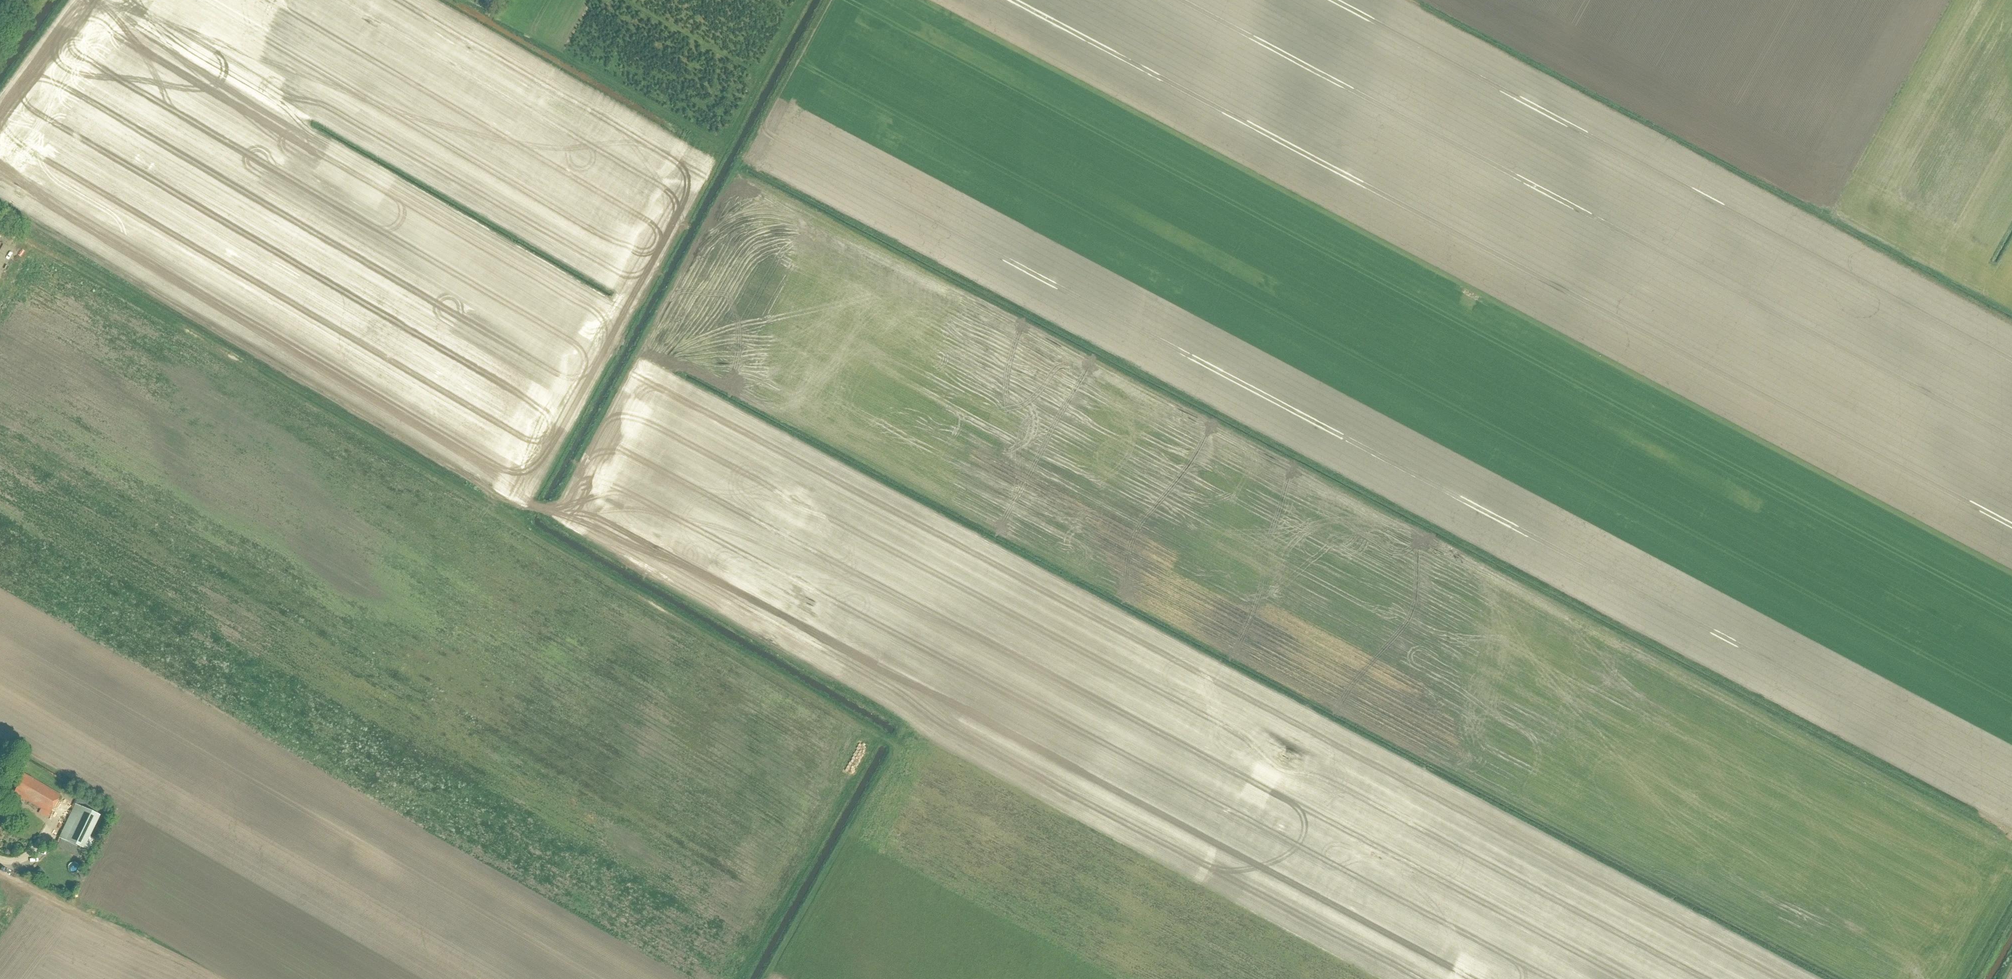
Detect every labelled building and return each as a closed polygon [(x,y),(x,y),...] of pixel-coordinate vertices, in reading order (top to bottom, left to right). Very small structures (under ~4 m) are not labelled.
[(42,809),(39,813),(48,818),(61,796),(25,775),(14,795),(24,801),(25,800),(42,809)] [(76,805),(98,815),(102,808),(86,801),(85,802),(78,799),(76,805)] [(93,827),(98,815),(76,805),(75,805),(60,839),(61,839),(58,847),(78,857),(92,827),(93,827)] [(52,863),(57,859),(52,853),(47,857),(52,863)]
